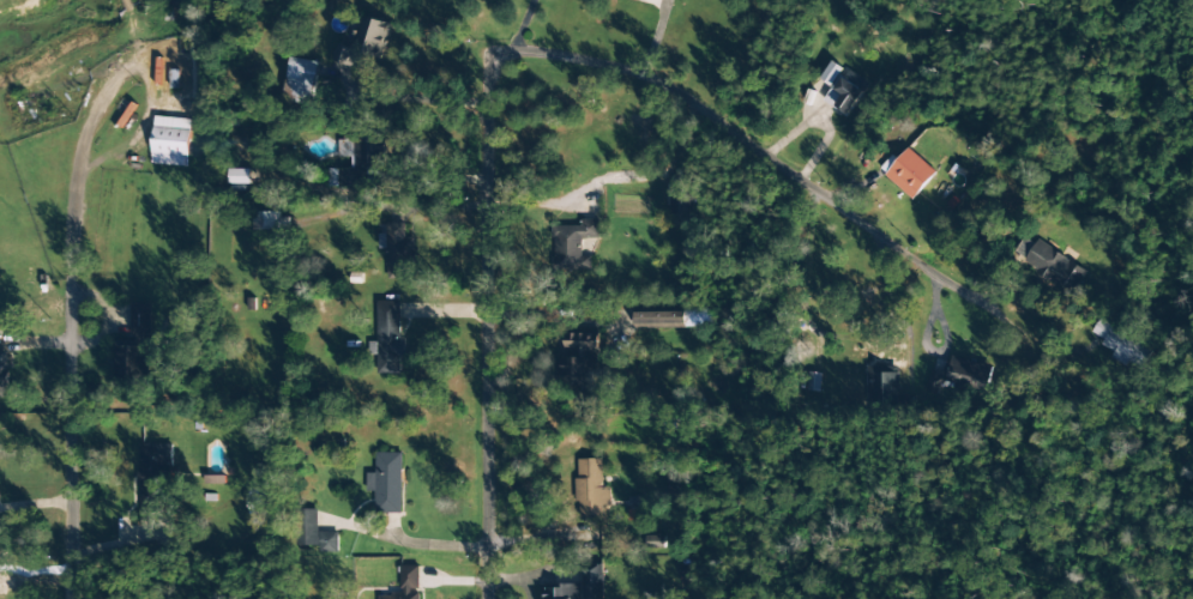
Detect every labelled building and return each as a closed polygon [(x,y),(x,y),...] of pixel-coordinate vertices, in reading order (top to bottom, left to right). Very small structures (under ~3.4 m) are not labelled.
[(389,23),(362,17),(355,48),(336,44),(331,67),(354,72),(358,54),(381,59),(389,23)] [(318,61),(289,59),(285,102),(314,105),(318,61)] [(161,87),(184,88),(184,61),(161,61),(161,87)] [(842,68),(832,62),(820,80),(830,87),(842,68)] [(870,85),(845,68),(823,100),(847,117),(870,85)] [(191,119),(154,117),(152,165),(189,167),(191,119)] [(385,164),(384,128),(351,129),(351,140),(339,141),(339,158),(352,157),(352,169),(330,170),(331,188),(361,187),(361,165),(385,164)] [(936,173),(909,149),(885,175),(912,200),(936,173)] [(249,171),(230,170),(229,184),(249,185),(249,171)] [(671,215),(689,214),(688,184),(670,185),(671,215)] [(280,212),(254,213),(254,230),(291,229),(290,219),(280,219),(280,212)] [(599,220),(581,220),(582,226),(554,227),(554,271),(591,271),(591,257),(582,257),(582,240),(599,239),(599,220)] [(388,280),(412,279),(411,238),(406,238),(405,224),(387,224),(388,235),(379,235),(380,249),(388,249),(388,280)] [(1023,269),(1076,293),(1087,267),(1034,243),(1023,269)] [(400,375),(400,358),(406,358),(406,339),(400,339),(401,302),(378,302),(378,342),(368,342),(368,355),(378,355),(378,374),(400,375)] [(151,304),(131,304),(131,341),(115,341),(115,386),(148,386),(149,336),(151,336),(151,304)] [(635,313),(636,327),(686,326),(686,312),(635,313)] [(1091,333),(1102,341),(1099,346),(1111,353),(1108,358),(1123,368),(1126,364),(1136,371),(1149,351),(1100,319),(1091,333)] [(563,334),(565,385),(599,385),(598,334),(563,334)] [(992,367),(948,356),(944,373),(931,370),(926,393),(936,396),(939,382),(986,393),(992,367)] [(820,375),(802,373),(801,382),(804,382),(803,391),(818,392),(820,375)] [(897,374),(868,375),(869,403),(898,402),(897,374)] [(169,445),(140,445),(140,519),(169,519),(169,445)] [(402,453),(375,454),(375,474),(367,474),(367,491),(376,491),(376,514),(403,514),(402,453)] [(603,487),(602,459),(576,460),(577,519),(605,518),(604,504),(610,504),(610,487),(603,487)] [(225,476),(206,477),(206,485),(226,485),(225,476)] [(338,553),(338,532),(318,533),(317,510),(294,510),(295,547),(318,546),(318,554),(338,553)] [(662,536),(645,537),(646,548),(663,548),(662,536)] [(400,567),(401,595),(376,595),(376,598),(417,598),(417,567),(400,567)] [(582,598),(603,598),(604,569),(583,568),(582,598)] [(581,586),(543,587),(544,598),(581,598),(581,586)]
